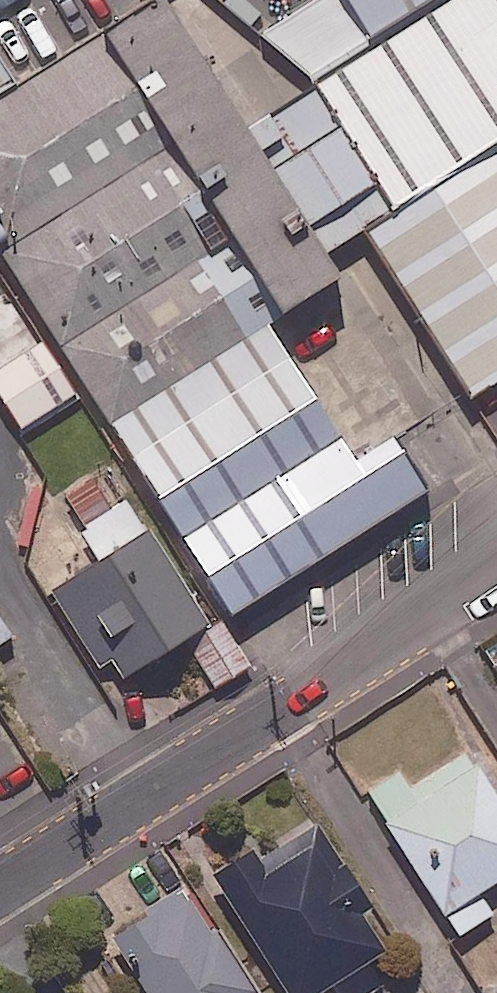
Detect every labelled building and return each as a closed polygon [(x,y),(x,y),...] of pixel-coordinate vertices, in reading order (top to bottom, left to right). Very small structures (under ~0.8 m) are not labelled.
[(0,99),(0,253),(18,283),(59,346),(109,425),(269,325),(340,283),(323,260),(241,131),(159,0),(155,0),(18,87),(0,99)] [(260,35),(311,79),(434,0),(314,0),(260,35)] [(339,120),(316,84),(241,131),(323,260),(364,234),(496,150),(496,20),(339,120)] [(18,87),(0,59),(0,99),(18,87)] [(364,234),(469,399),(496,382),(496,150),(364,234)] [(18,283),(0,294),(0,383),(59,346),(18,283)] [(269,325),(109,425),(182,539),(341,439),(269,325)] [(341,439),(182,539),(231,617),(425,489),(395,440),(356,463),(341,439)] [(96,561),(49,590),(99,670),(110,663),(121,681),(208,627),(148,531),(144,533),(124,501),(111,509),(91,476),(62,494),(84,528),(77,532),(96,561)] [(14,638),(0,617),(0,647),(14,638)] [(225,626),(222,622),(187,644),(215,688),(250,666),(225,626)] [(468,748),(407,786),(396,769),(367,788),(457,933),(491,911),(476,888),(496,875),(496,795),(468,748)] [(313,817),(213,886),(287,992),(309,992),(331,978),(341,992),(360,992),(380,979),(364,957),(384,943),(360,908),(370,901),(313,817)] [(184,884),(106,939),(144,992),(261,992),(184,884)]
